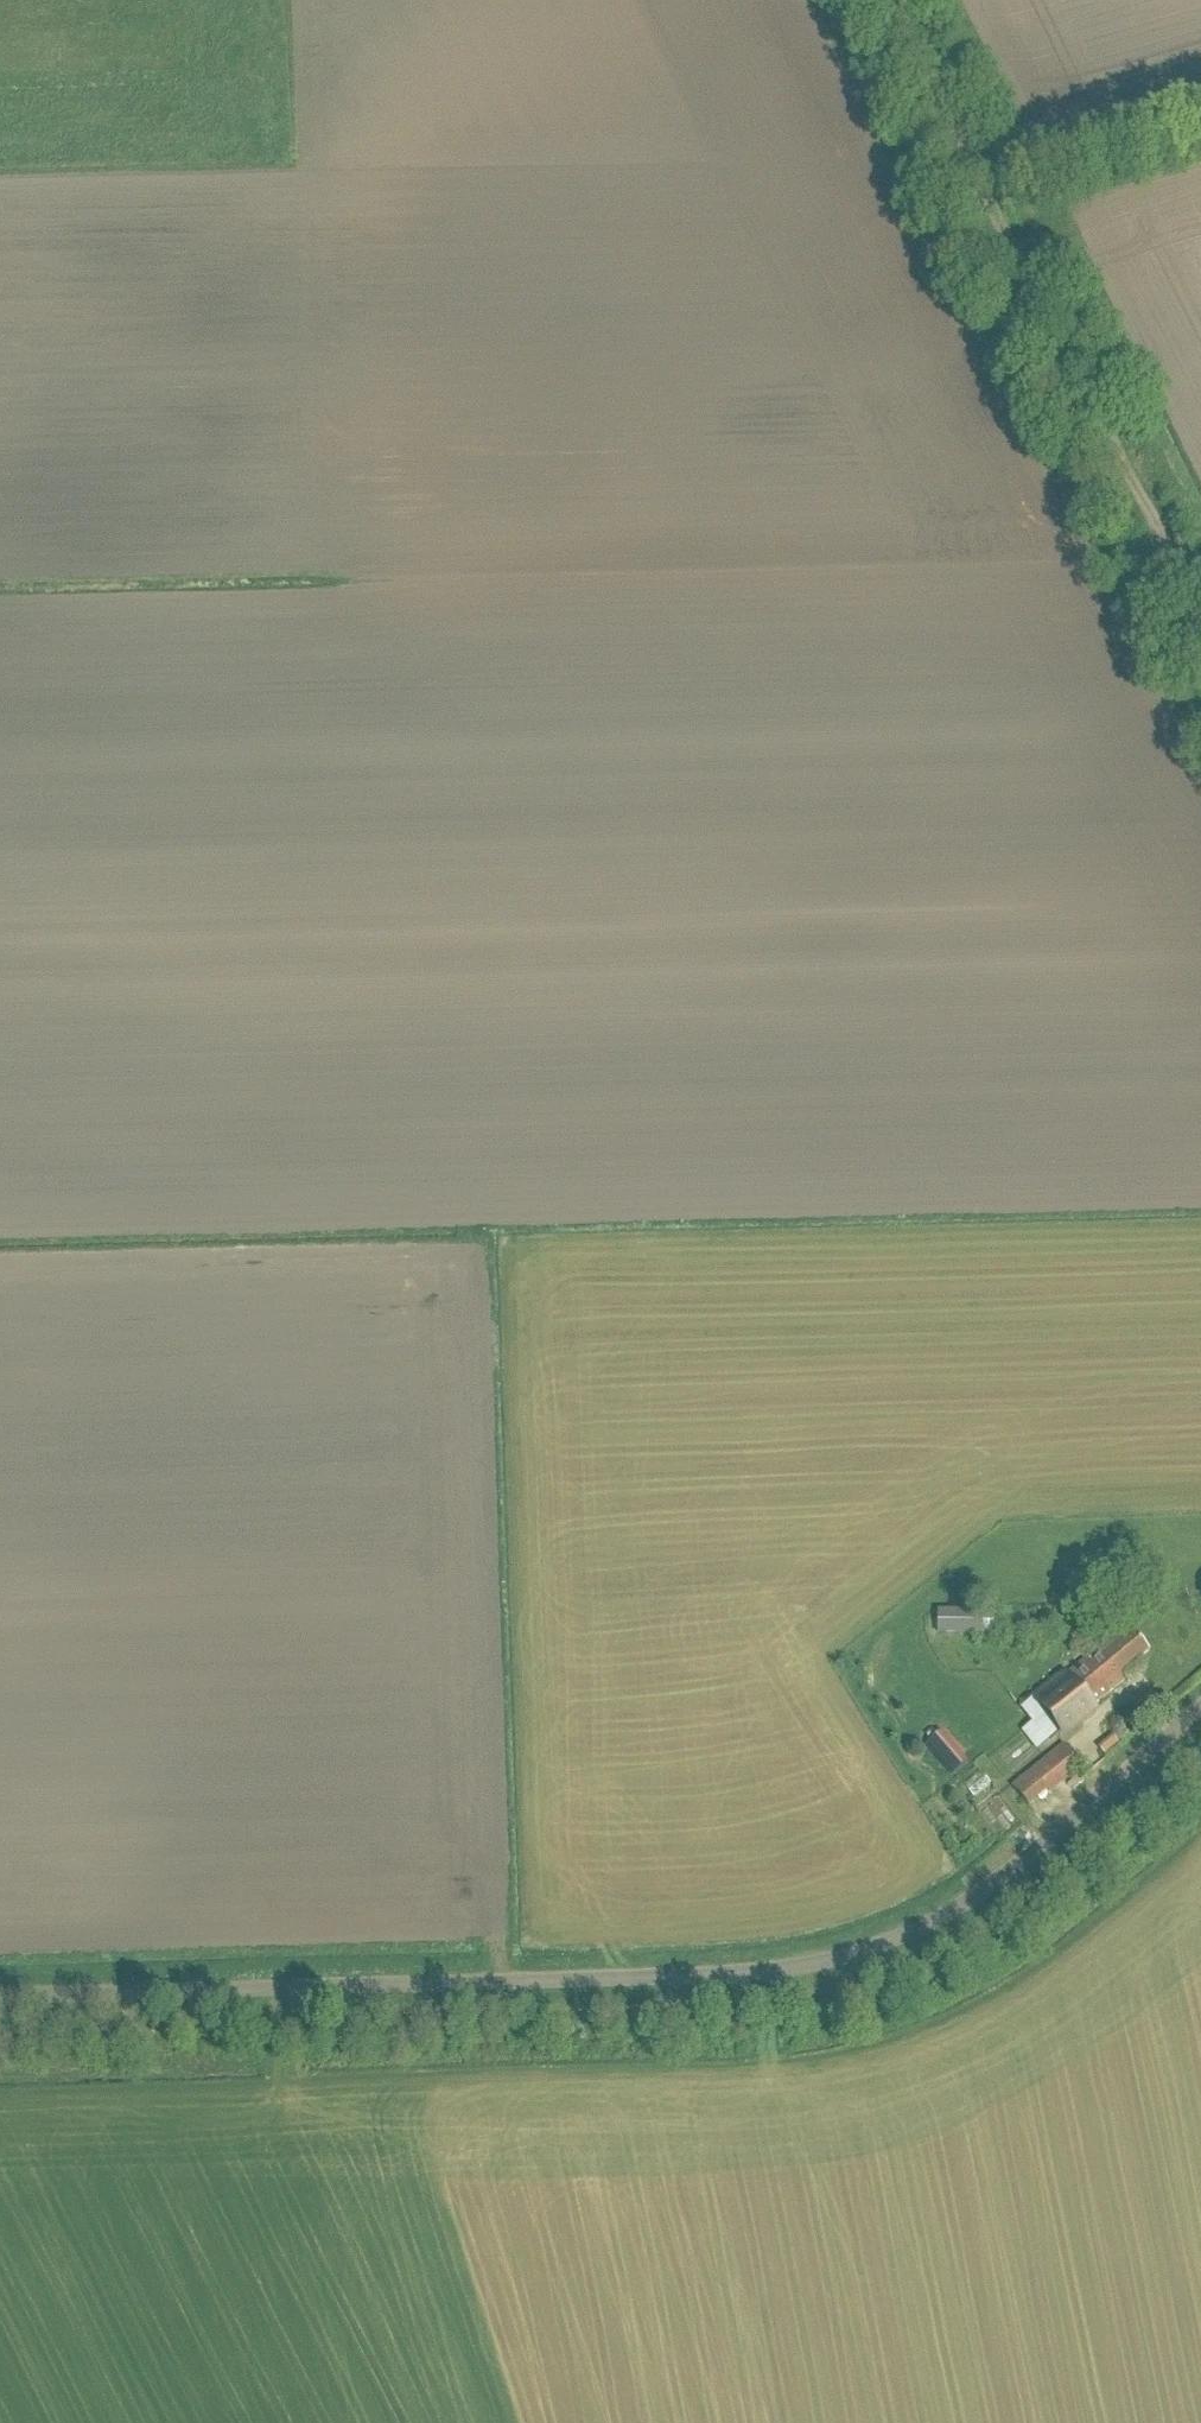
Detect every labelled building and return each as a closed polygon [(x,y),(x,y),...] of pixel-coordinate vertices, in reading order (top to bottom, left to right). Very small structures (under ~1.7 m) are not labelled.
[(938,1637),(984,1637),(984,1613),(938,1612),(938,1637)] [(1136,1669),(1144,1663),(1141,1660),(1148,1654),(1119,1619),(1097,1637),(1105,1646),(1066,1678),(1063,1674),(1031,1701),(1043,1716),(1032,1725),(1048,1745),(1126,1681),(1121,1676),(1133,1666),(1136,1669)] [(1079,1738),(1025,1783),(1044,1806),(1098,1762),(1079,1738)] [(990,1814),(1010,1835),(1029,1816),(1009,1795),(990,1814)]
